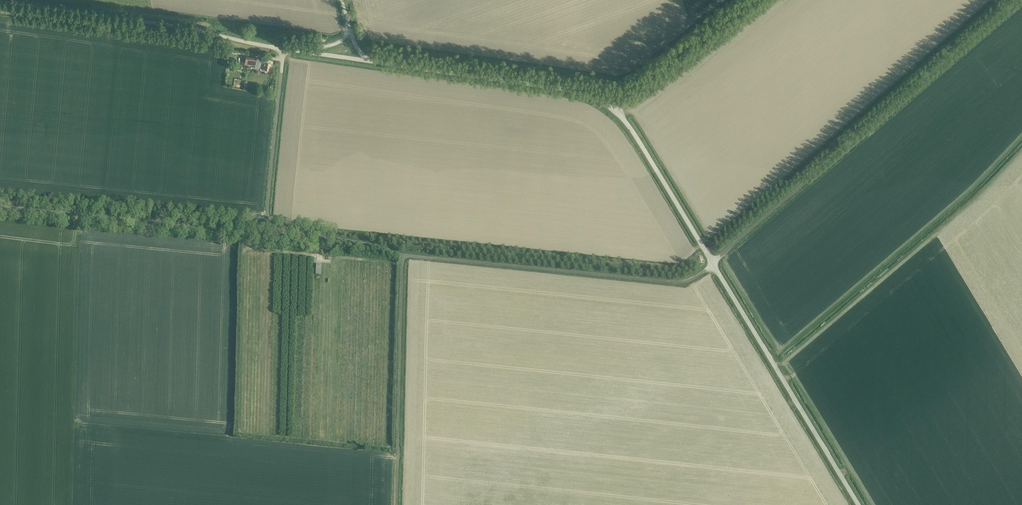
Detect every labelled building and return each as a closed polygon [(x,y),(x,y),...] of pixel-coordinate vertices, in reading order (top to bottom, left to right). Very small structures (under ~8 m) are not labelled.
[(262,59),(245,56),(244,64),(255,65),(254,69),(260,69),(260,68),(269,69),(271,62),(262,60),(262,59)]
